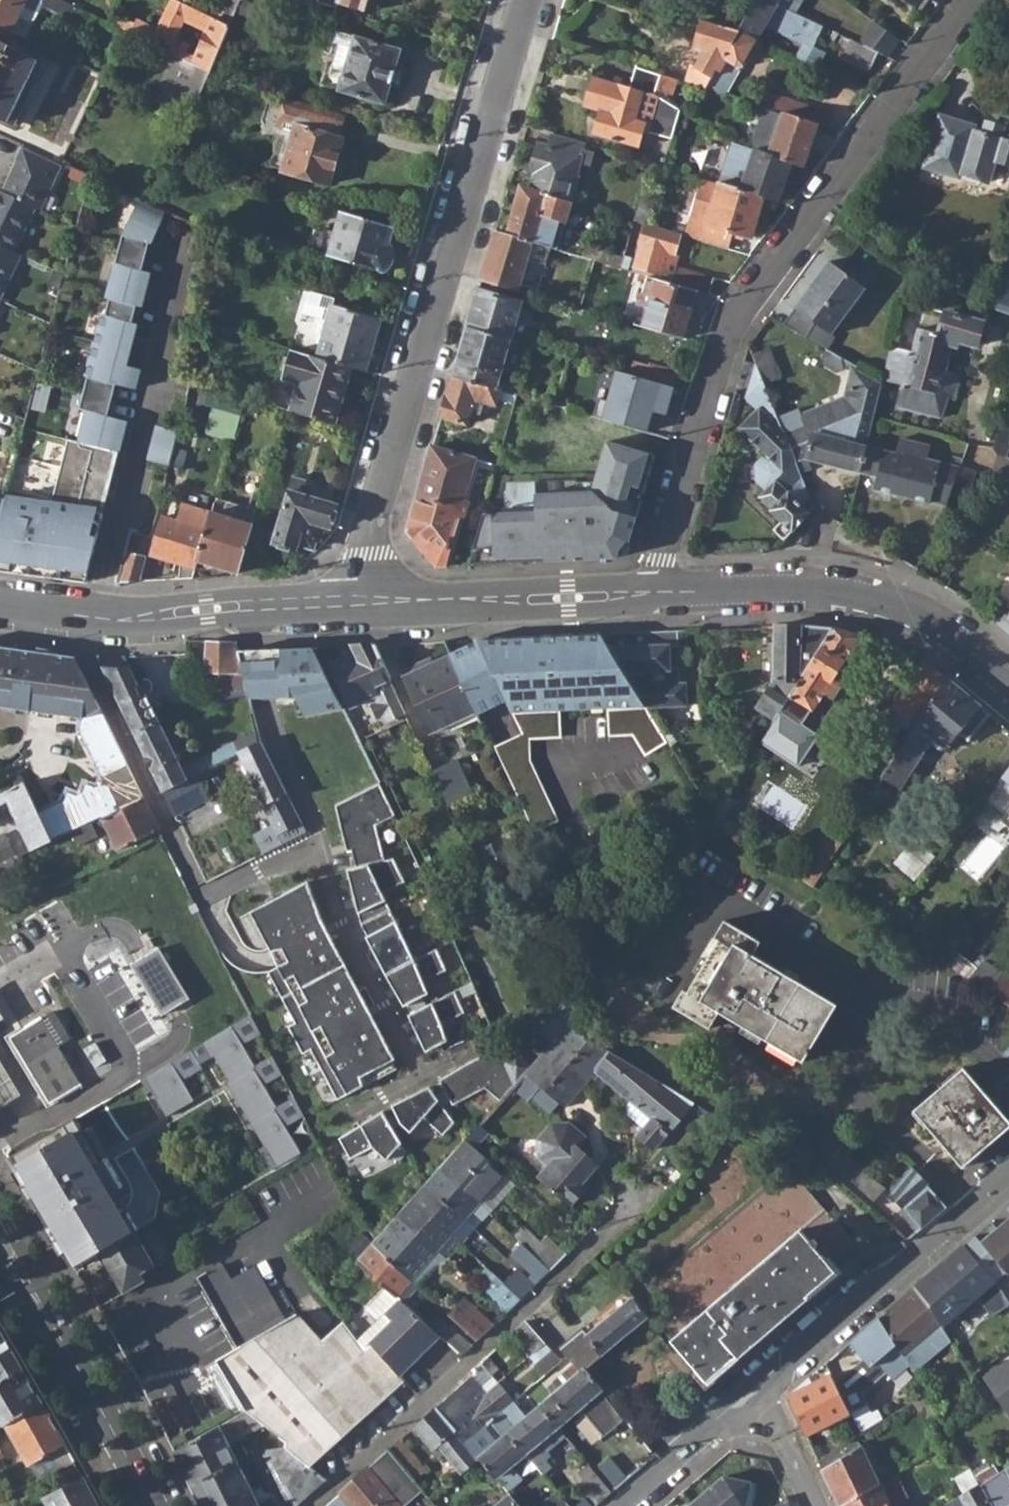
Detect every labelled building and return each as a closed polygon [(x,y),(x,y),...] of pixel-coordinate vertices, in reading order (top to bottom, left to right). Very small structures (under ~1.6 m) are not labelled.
[(11,31),(22,7),(38,16),(44,5),(70,17),(77,5),(65,0),(0,0),(0,25),(11,31)] [(212,69),(231,22),(182,0),(171,0),(159,27),(140,19),(134,33),(163,47),(212,69)] [(756,43),(765,28),(803,45),(797,60),(817,69),(824,53),(815,49),(825,26),(811,20),(779,5),(768,0),(760,0),(740,36),(756,43)] [(811,20),(815,14),(810,11),(811,8),(793,0),(768,0),(779,5),(811,20)] [(920,12),(928,0),(904,0),(920,12)] [(27,38),(28,38),(38,16),(22,7),(11,31),(27,38)] [(686,83),(708,90),(727,59),(743,65),(753,48),(761,52),(763,46),(756,43),(740,36),(703,25),(696,47),(707,50),(696,68),(692,66),(686,83)] [(880,53),(888,56),(896,43),(872,28),(861,44),(880,53)] [(356,34),(339,88),(370,98),(385,103),(392,82),(399,85),(403,70),(396,68),(403,50),(356,34)] [(27,38),(20,51),(0,41),(0,134),(20,143),(61,161),(103,74),(28,38),(27,38)] [(846,55),(873,68),(880,53),(861,44),(853,40),(846,55)] [(157,100),(192,116),(207,82),(210,73),(212,69),(163,47),(157,59),(172,67),(157,100)] [(727,96),(743,65),(727,59),(708,90),(727,96)] [(650,93),(655,96),(657,90),(662,76),(637,67),(630,88),(593,76),(587,98),(604,103),(595,133),(639,146),(643,131),(672,139),(681,111),(658,98),(656,106),(650,93)] [(210,73),(207,82),(232,90),(235,79),(210,73)] [(657,90),(673,95),(678,81),(662,76),(657,90)] [(339,88),(332,109),(347,114),(351,115),(363,119),(370,98),(339,88)] [(283,169),(331,184),(344,140),(339,138),(347,114),(332,109),(291,97),(284,120),(296,124),(283,169)] [(819,125),(833,130),(837,114),(795,101),(790,117),(819,125)] [(793,162),(805,167),(819,125),(790,117),(783,114),(763,108),(749,148),(768,155),(793,162)] [(962,179),(964,173),(992,182),(996,168),(1008,171),(1008,114),(998,110),(993,124),(988,122),(985,135),(973,132),(971,136),(939,128),(927,167),(962,179)] [(939,128),(971,136),(973,132),(985,135),(988,122),(979,119),(977,126),(944,116),(939,128)] [(271,165),(283,169),(296,124),(284,120),(271,165)] [(532,189),(573,201),(580,175),(577,174),(581,163),(591,166),(596,151),(586,148),(588,144),(555,134),(550,146),(541,143),(537,156),(534,166),(539,168),(532,189)] [(720,182),(742,189),(766,197),(781,201),(793,162),(768,155),(749,148),(732,142),(720,182)] [(21,251),(17,249),(35,206),(41,208),(61,161),(20,143),(13,160),(15,161),(1,190),(0,189),(0,300),(21,251)] [(737,232),(752,237),(755,237),(766,197),(742,189),(720,182),(704,178),(688,236),(731,249),(737,232)] [(532,189),(522,186),(508,235),(532,242),(558,249),(573,201),(532,189)] [(8,572),(85,582),(103,514),(101,513),(107,489),(83,483),(87,470),(111,476),(128,422),(108,416),(117,384),(136,389),(142,370),(127,366),(138,324),(133,323),(138,306),(143,307),(152,273),(143,271),(151,243),(153,244),(168,210),(142,198),(125,236),(108,298),(111,298),(107,316),(103,315),(87,376),(89,376),(81,408),(88,410),(80,442),(69,439),(51,507),(5,496),(5,499),(0,517),(0,571),(8,572)] [(329,256),(379,270),(385,267),(388,262),(390,252),(389,245),(394,226),(343,211),(329,256)] [(683,234),(648,224),(635,272),(649,276),(673,282),(698,290),(711,294),(717,277),(678,266),(681,258),(675,256),(683,234)] [(482,279),(519,290),(532,242),(508,235),(496,231),(482,279)] [(797,311),(833,336),(867,292),(830,264),(797,311)] [(1008,312),(1008,279),(999,275),(990,306),(1008,312)] [(636,323),(684,337),(698,290),(673,282),(649,276),(636,323)] [(468,327),(511,339),(514,328),(523,302),(479,289),(468,327)] [(354,366),(366,370),(382,318),(333,303),(334,297),(308,290),(301,315),(306,317),(307,313),(328,318),(318,355),(354,366)] [(899,405),(943,417),(950,396),(956,397),(961,373),(944,370),(953,338),(977,347),(983,324),(946,312),(940,334),(919,328),(914,351),(892,345),(884,379),(904,385),(899,405)] [(453,376),(497,388),(501,373),(516,377),(520,365),(526,345),(521,342),(511,339),(468,327),(453,376)] [(511,339),(521,342),(524,330),(514,328),(511,339)] [(533,346),(526,345),(520,365),(526,367),(533,346)] [(336,424),(354,366),(318,355),(292,348),(283,379),(300,386),(292,411),(336,424)] [(757,365),(765,383),(781,378),(768,349),(753,354),(757,365)] [(645,378),(673,386),(677,373),(649,365),(645,378)] [(765,383),(757,365),(745,403),(750,414),(736,429),(759,457),(752,466),(753,481),(762,491),(757,497),(792,531),(815,507),(796,461),(793,453),(786,434),(765,383)] [(806,457),(859,472),(866,446),(874,415),(883,382),(858,368),(848,403),(837,400),(800,416),(804,427),(786,434),(793,453),(796,461),(806,457)] [(599,397),(594,415),(649,430),(654,410),(668,414),(675,387),(673,386),(645,378),(617,370),(608,399),(599,397)] [(469,424),(472,410),(476,398),(486,401),(497,405),(502,389),(497,388),(453,376),(441,416),(469,424)] [(482,413),(486,401),(476,398),(472,410),(482,413)] [(235,437),(241,404),(218,400),(212,433),(235,437)] [(172,464),(183,429),(159,422),(149,457),(172,464)] [(1008,457),(1008,426),(1004,424),(997,448),(1002,456),(1008,457)] [(484,514),(472,565),(614,557),(613,548),(623,539),(631,541),(656,454),(608,440),(593,491),(578,491),(577,479),(536,480),(537,511),(484,514)] [(930,501),(946,506),(952,489),(960,466),(927,457),(929,448),(899,440),(895,455),(866,446),(859,472),(875,477),(872,488),(928,504),(930,501)] [(418,496),(467,509),(469,502),(464,501),(476,459),(432,447),(418,496)] [(976,471),(960,466),(952,489),(968,495),(976,471)] [(83,483),(107,489),(111,476),(87,470),(83,483)] [(291,485),(290,491),(300,494),(302,488),(291,485)] [(338,505),(300,494),(290,491),(274,543),(298,549),(300,544),(315,548),(322,525),(332,528),(338,505)] [(409,528),(437,567),(446,566),(460,515),(466,516),(467,509),(418,496),(409,528)] [(213,513),(254,525),(258,510),(217,498),(213,513)] [(207,529),(196,566),(239,573),(254,525),(213,513),(207,529)] [(180,515),(178,521),(200,527),(202,520),(180,515)] [(207,529),(200,527),(178,521),(164,517),(154,557),(182,565),(179,579),(193,578),(196,566),(207,529)] [(239,573),(239,576),(260,575),(269,547),(264,546),(269,529),(254,525),(239,573)] [(127,551),(119,581),(142,580),(148,557),(127,551)] [(1008,634),(1008,611),(1002,608),(996,624),(1008,634)] [(759,708),(775,717),(785,704),(832,628),(825,627),(801,625),(775,626),(773,682),(759,708)] [(762,738),(777,748),(788,746),(794,776),(821,770),(818,758),(825,756),(820,734),(813,736),(812,725),(808,726),(805,712),(821,690),(831,696),(839,683),(829,677),(856,634),(832,628),(785,704),(775,717),(762,738)] [(648,705),(649,707),(688,704),(687,682),(681,683),(680,667),(669,668),(667,646),(677,646),(676,630),(602,633),(648,705)] [(610,708),(648,705),(602,633),(573,636),(475,642),(452,656),(480,715),(509,701),(517,713),(563,710),(610,708)] [(208,674),(230,671),(245,670),(238,650),(235,641),(207,641),(208,674)] [(332,664),(353,706),(370,699),(379,718),(387,720),(405,713),(389,679),(374,644),(350,646),(354,654),(332,664)] [(52,842),(72,833),(91,824),(97,821),(102,818),(145,799),(76,657),(0,647),(0,708),(84,719),(82,735),(105,782),(103,789),(96,792),(88,788),(85,797),(77,800),(68,798),(66,806),(40,818),(52,842)] [(245,670),(251,699),(272,698),(296,696),(306,716),(342,709),(311,648),(264,649),(238,650),(245,670)] [(153,654),(154,666),(174,664),(173,653),(153,654)] [(190,694),(191,700),(198,700),(188,653),(177,654),(185,694),(190,694)] [(459,673),(452,656),(435,663),(432,659),(401,671),(428,732),(448,725),(451,731),(481,718),(459,673)] [(99,658),(136,732),(161,721),(144,682),(141,683),(137,674),(134,675),(126,657),(99,658)] [(905,692),(896,706),(901,709),(895,720),(913,730),(914,728),(947,679),(925,661),(913,681),(911,679),(903,691),(905,692)] [(249,688),(245,670),(230,671),(239,694),(249,688)] [(885,775),(901,785),(932,739),(944,747),(956,731),(968,739),(988,714),(947,679),(914,728),(913,730),(885,775)] [(379,718),(370,699),(353,706),(367,736),(407,717),(405,713),(387,720),(379,718)] [(170,706),(173,715),(186,710),(183,701),(170,706)] [(648,705),(610,708),(611,734),(637,732),(650,753),(671,741),(649,707),(648,705)] [(563,710),(517,713),(527,734),(532,738),(564,735),(563,710)] [(195,775),(237,752),(232,741),(182,765),(161,721),(136,732),(163,791),(195,775)] [(256,728),(232,741),(237,752),(260,740),(256,728)] [(532,738),(527,734),(496,750),(537,833),(557,824),(529,764),(532,738)] [(260,740),(237,752),(280,835),(301,825),(260,740)] [(433,772),(448,807),(475,795),(460,760),(433,772)] [(1008,802),(1008,765),(992,788),(1008,802)] [(206,799),(195,775),(163,791),(175,815),(206,799)] [(395,816),(379,784),(335,806),(347,852),(351,850),(356,868),(347,870),(361,924),(370,941),(369,942),(404,1006),(429,993),(424,981),(448,970),(437,949),(415,962),(383,893),(405,882),(394,859),(386,861),(377,825),(395,816)] [(29,853),(52,842),(40,818),(25,786),(7,793),(0,796),(0,805),(7,803),(29,853)] [(145,799),(102,818),(117,849),(159,830),(145,799)] [(91,824),(72,833),(77,846),(96,838),(91,824)] [(283,842),(304,832),(301,825),(280,835),(283,842)] [(804,876),(817,884),(845,838),(838,833),(831,843),(826,840),(804,876)] [(0,866),(13,861),(15,860),(5,836),(0,838),(0,865),(0,866)] [(13,861),(16,868),(25,864),(21,857),(15,860),(13,861)] [(311,1049),(337,1100),(397,1068),(369,1016),(364,1019),(355,1003),(360,1000),(328,940),(331,939),(321,921),(307,882),(276,898),(276,900),(251,913),(279,966),(267,972),(295,1023),(288,1026),(302,1054),(311,1049)] [(718,1012),(800,1062),(836,1006),(753,955),(762,941),(725,918),(714,935),(718,938),(688,990),(683,988),(672,1004),(708,1026),(718,1012)] [(162,948),(134,965),(165,1014),(192,997),(162,948)] [(972,980),(980,967),(960,955),(950,966),(972,980)] [(1008,1005),(1008,972),(1004,969),(1001,973),(987,961),(980,967),(972,980),(1008,1005)] [(456,991),(409,1016),(426,1052),(448,1041),(443,1024),(465,1013),(456,991)] [(538,1001),(546,1013),(557,1007),(547,994),(538,1001)] [(0,999),(0,1022),(10,1016),(0,999)] [(10,1036),(51,1103),(81,1084),(59,1046),(69,1039),(51,1011),(10,1036)] [(270,1171),(301,1155),(286,1127),(303,1117),(294,1099),(277,1108),(264,1084),(280,1075),(271,1057),(254,1066),(242,1043),(259,1034),(248,1015),(140,1080),(147,1093),(154,1089),(158,1097),(156,1098),(167,1117),(193,1100),(181,1080),(200,1067),(199,1065),(216,1054),(220,1060),(217,1061),(229,1082),(227,1083),(234,1095),(236,1094),(242,1104),(240,1105),(260,1139),(261,1138),(266,1145),(258,1149),(270,1171)] [(567,1023),(532,1066),(519,1055),(516,1055),(507,1040),(500,1043),(503,1050),(517,1084),(527,1076),(547,1091),(567,1065),(589,1036),(567,1023)] [(613,1051),(589,1036),(567,1065),(588,1084),(600,1073),(612,1052),(613,1051)] [(471,1061),(441,1079),(455,1104),(487,1088),(501,1100),(515,1084),(500,1049),(471,1061)] [(600,1073),(632,1100),(636,1096),(640,1091),(642,1087),(647,1082),(652,1076),(613,1051),(612,1052),(600,1073)] [(11,1101),(22,1095),(0,1058),(0,1108),(11,1101)] [(588,1084),(567,1065),(547,1091),(558,1102),(564,1108),(588,1084)] [(961,1167),(1008,1126),(1008,1119),(964,1067),(913,1111),(961,1167)] [(547,1091),(527,1076),(517,1084),(512,1090),(525,1101),(529,1097),(548,1113),(558,1102),(547,1091)] [(640,1135),(656,1149),(695,1103),(652,1076),(647,1082),(642,1087),(640,1091),(636,1096),(632,1100),(654,1119),(646,1128),(640,1135)] [(401,1123),(411,1132),(423,1117),(443,1135),(455,1122),(430,1087),(392,1105),(401,1123)] [(624,1111),(646,1128),(654,1119),(632,1100),(630,1104),(624,1111)] [(699,1119),(716,1128),(722,1119),(705,1109),(699,1119)] [(383,1111),(339,1137),(351,1158),(373,1147),(387,1159),(401,1142),(383,1111)] [(9,1159),(74,1267),(99,1253),(134,1232),(138,1229),(116,1190),(124,1186),(89,1128),(84,1131),(76,1118),(9,1159)] [(550,1166),(540,1177),(572,1204),(586,1188),(583,1185),(599,1165),(579,1147),(588,1137),(571,1122),(553,1124),(540,1140),(540,1157),(550,1166)] [(480,1126),(467,1141),(475,1147),(489,1133),(480,1126)] [(441,1169),(481,1203),(505,1178),(507,1175),(475,1147),(467,1141),(441,1169)] [(831,1173),(869,1206),(882,1189),(845,1157),(831,1173)] [(654,1322),(704,1382),(733,1358),(735,1361),(809,1300),(807,1296),(835,1272),(831,1267),(855,1246),(788,1167),(640,1289),(662,1316),(654,1322)] [(891,1191),(922,1227),(947,1207),(933,1191),(911,1167),(891,1191)] [(412,1200),(452,1236),(460,1229),(467,1221),(474,1214),(482,1219),(488,1211),(481,1203),(441,1169),(412,1200)] [(515,1186),(505,1178),(481,1203),(488,1211),(490,1213),(515,1186)] [(399,1215),(438,1250),(452,1236),(412,1200),(399,1215)] [(412,1280),(432,1257),(438,1250),(399,1215),(376,1239),(372,1245),(412,1280)] [(977,1234),(1008,1271),(1008,1220),(1000,1228),(993,1220),(977,1234)] [(474,1230),(467,1221),(460,1229),(452,1236),(461,1245),(474,1230)] [(519,1241),(550,1271),(569,1253),(550,1236),(544,1241),(530,1230),(519,1241)] [(123,1292),(145,1279),(139,1272),(152,1265),(134,1232),(99,1253),(123,1292)] [(461,1245),(452,1236),(438,1250),(448,1259),(461,1245)] [(525,1267),(539,1281),(550,1271),(519,1241),(514,1247),(517,1250),(515,1253),(526,1265),(525,1267)] [(966,1244),(941,1265),(943,1268),(968,1247),(966,1244)] [(357,1260),(398,1296),(412,1280),(372,1245),(357,1260)] [(916,1286),(938,1313),(945,1324),(979,1294),(993,1315),(1008,1305),(1008,1298),(998,1282),(968,1247),(943,1268),(941,1265),(916,1286)] [(448,1259),(438,1250),(432,1257),(441,1265),(448,1259)] [(157,1273),(152,1265),(139,1272),(145,1279),(157,1273)] [(285,1445),(310,1469),(405,1381),(401,1375),(371,1343),(366,1345),(359,1336),(344,1318),(326,1336),(297,1312),(284,1318),(254,1266),(228,1280),(209,1290),(238,1342),(234,1344),(213,1356),(243,1410),(261,1421),(285,1438),(285,1445)] [(222,1267),(202,1276),(209,1290),(228,1280),(222,1267)] [(502,1282),(520,1299),(531,1290),(535,1285),(516,1268),(502,1282)] [(205,1294),(209,1290),(202,1276),(198,1279),(205,1294)] [(489,1295),(507,1312),(511,1309),(520,1299),(502,1282),(489,1295)] [(945,1324),(938,1313),(916,1286),(894,1304),(897,1309),(883,1321),(904,1353),(913,1365),(915,1368),(953,1337),(945,1324)] [(205,1294),(234,1344),(238,1342),(209,1290),(205,1294)] [(573,1365),(578,1371),(581,1369),(643,1317),(626,1297),(582,1334),(578,1330),(557,1347),(573,1365)] [(449,1314),(478,1341),(494,1326),(465,1298),(449,1314)] [(371,1343),(401,1375),(443,1335),(437,1331),(400,1299),(359,1336),(366,1345),(371,1343)] [(883,1321),(880,1317),(851,1341),(865,1357),(837,1382),(852,1412),(869,1403),(863,1393),(886,1371),(892,1377),(913,1365),(904,1353),(883,1321)] [(514,1332),(531,1352),(543,1343),(526,1322),(514,1332)] [(443,1324),(437,1331),(443,1335),(457,1349),(465,1355),(471,1349),(443,1324)] [(23,1369),(0,1330),(0,1383),(23,1369)] [(526,1356),(534,1366),(550,1353),(543,1343),(531,1352),(526,1356)] [(1008,1405),(1008,1407),(1008,1363),(989,1377),(1008,1405)] [(549,1384),(555,1390),(578,1371),(573,1365),(549,1384)] [(6,1424),(7,1424),(44,1403),(23,1369),(0,1383),(0,1420),(3,1418),(6,1424)] [(538,1405),(556,1426),(590,1397),(597,1405),(607,1399),(581,1369),(578,1371),(555,1390),(538,1405)] [(436,1404),(452,1422),(484,1390),(471,1373),(436,1404)] [(791,1399),(807,1433),(852,1412),(837,1382),(833,1373),(791,1399)] [(495,1382),(484,1390),(500,1410),(510,1402),(495,1382)] [(467,1441),(500,1410),(484,1390),(452,1422),(458,1429),(457,1431),(467,1441)] [(973,1405),(979,1415),(993,1406),(987,1396),(973,1405)] [(507,1432),(524,1416),(510,1402),(500,1410),(467,1441),(479,1456),(507,1432)] [(7,1424),(37,1480),(75,1460),(44,1403),(7,1424)] [(438,1445),(461,1472),(480,1458),(479,1456),(467,1441),(457,1431),(458,1429),(452,1422),(436,1404),(414,1425),(434,1448),(438,1445)] [(525,1453),(544,1475),(551,1467),(546,1460),(551,1457),(538,1441),(556,1426),(538,1405),(524,1416),(507,1432),(525,1453)] [(261,1421),(243,1410),(175,1451),(202,1505),(293,1505),(279,1481),(267,1484),(270,1491),(264,1494),(267,1500),(258,1503),(229,1441),(261,1421)] [(869,1429),(877,1442),(904,1426),(896,1412),(869,1429)] [(509,1466),(525,1453),(507,1432),(479,1456),(480,1458),(507,1490),(518,1479),(509,1466)] [(819,1458),(824,1467),(862,1443),(858,1435),(819,1458)] [(388,1449),(413,1478),(423,1469),(399,1438),(388,1449)] [(882,1482),(862,1443),(824,1467),(842,1505),(882,1482)] [(267,1484),(279,1481),(293,1505),(297,1505),(326,1481),(321,1480),(310,1469),(285,1445),(252,1451),(267,1484)] [(631,1458),(640,1469),(656,1456),(646,1446),(631,1458)] [(966,1457),(981,1484),(999,1472),(984,1446),(966,1457)] [(402,1505),(422,1489),(413,1478),(388,1449),(368,1467),(372,1473),(362,1481),(358,1476),(324,1505),(402,1505)] [(576,1478),(599,1504),(613,1493),(606,1485),(589,1465),(576,1478)] [(362,1481),(372,1473),(368,1467),(358,1476),(362,1481)] [(994,1505),(1005,1505),(1008,1503),(1008,1472),(1006,1467),(999,1472),(981,1484),(994,1505)] [(84,1476),(44,1498),(49,1505),(100,1505),(84,1476)] [(701,1505),(747,1505),(752,1482),(725,1476),(696,1499),(701,1505)] [(606,1485),(613,1493),(619,1488),(612,1480),(606,1485)] [(882,1482),(842,1505),(894,1505),(882,1482)] [(965,1505),(994,1505),(981,1484),(951,1502),(953,1505),(958,1505),(964,1503),(965,1505)] [(429,1486),(423,1490),(428,1497),(435,1493),(429,1486)] [(547,1505),(570,1505),(557,1490),(543,1501),(547,1505)] [(495,1505),(520,1505),(510,1494),(495,1505)]
